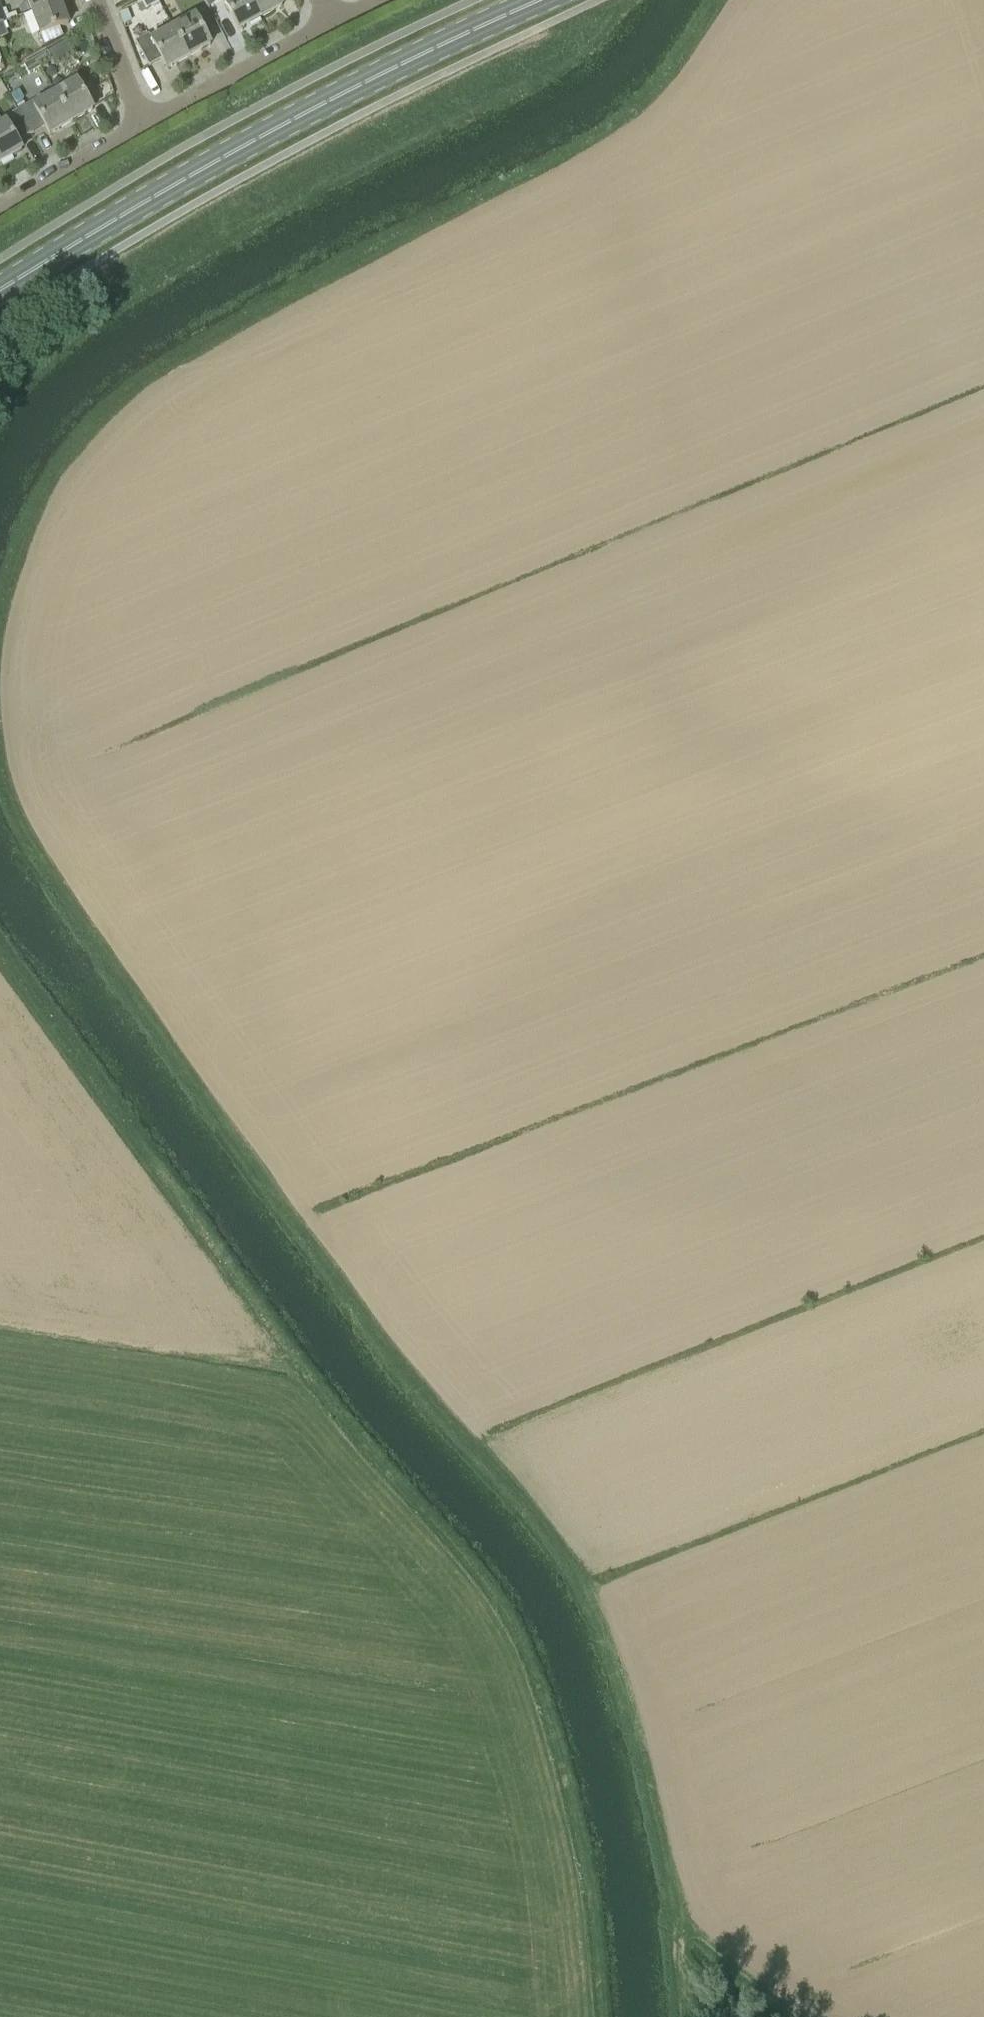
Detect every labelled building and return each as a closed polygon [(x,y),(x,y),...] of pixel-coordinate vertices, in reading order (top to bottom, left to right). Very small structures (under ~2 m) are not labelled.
[(59,3),(58,0),(26,0),(31,14),(59,3)] [(159,4),(157,0),(144,0),(137,3),(142,12),(146,10),(146,11),(159,4)] [(250,0),(228,0),(223,3),(238,32),(261,20),(250,0)] [(261,20),(283,7),(279,0),(250,0),(261,20)] [(40,37),(68,26),(59,3),(31,14),(40,37)] [(173,30),(189,59),(211,47),(195,18),(173,30)] [(149,68),(161,61),(166,71),(189,59),(173,30),(152,41),(149,36),(135,44),(149,68)] [(218,55),(230,50),(224,35),(211,41),(218,55)] [(35,61),(40,70),(52,63),(47,54),(35,61)] [(40,70),(35,61),(24,67),(29,76),(40,70)] [(54,95),(71,124),(92,112),(90,108),(76,83),(54,95)] [(71,124),(54,95),(34,107),(31,102),(17,111),(30,134),(44,126),(50,136),(71,124)] [(0,165),(22,152),(16,142),(30,134),(17,111),(3,119),(6,124),(0,127),(0,164),(0,165)]
